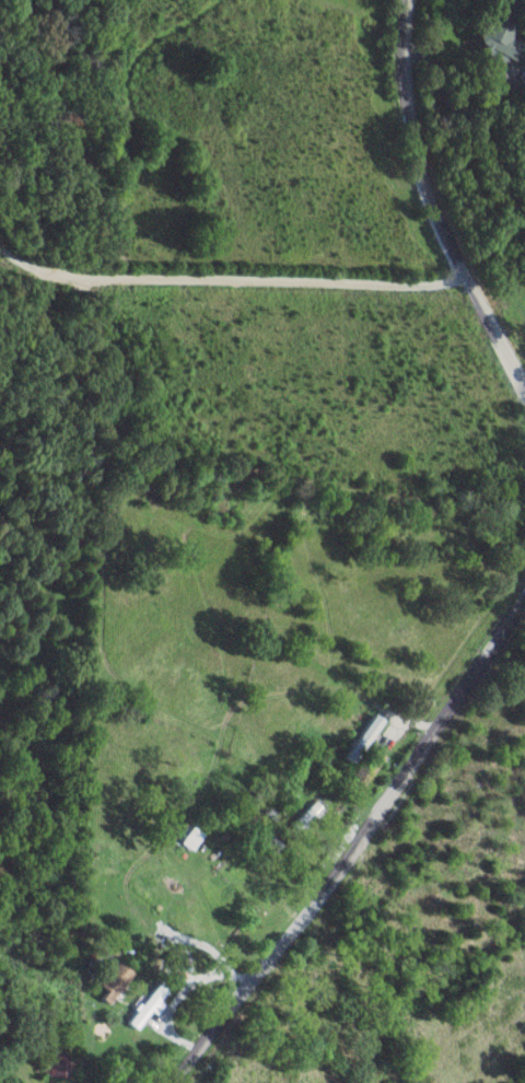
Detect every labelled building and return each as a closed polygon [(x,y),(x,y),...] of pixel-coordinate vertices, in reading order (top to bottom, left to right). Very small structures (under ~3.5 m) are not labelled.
[(520,44),(476,25),(470,38),(463,35),(460,41),(473,47),(470,54),(509,70),(520,44)] [(349,743),(360,750),(380,720),(370,713),(349,743)] [(381,756),(368,747),(347,776),(360,785),(381,756)] [(320,809),(309,799),(288,825),(300,834),(320,809)] [(189,850),(198,832),(186,826),(176,844),(189,850)] [(254,838),(269,853),(277,844),(263,830),(254,838)] [(94,997),(102,1004),(128,972),(113,960),(94,984),(100,989),(94,997)] [(164,988),(155,980),(120,1021),(132,1031),(156,1002),(154,1000),(164,988)]
